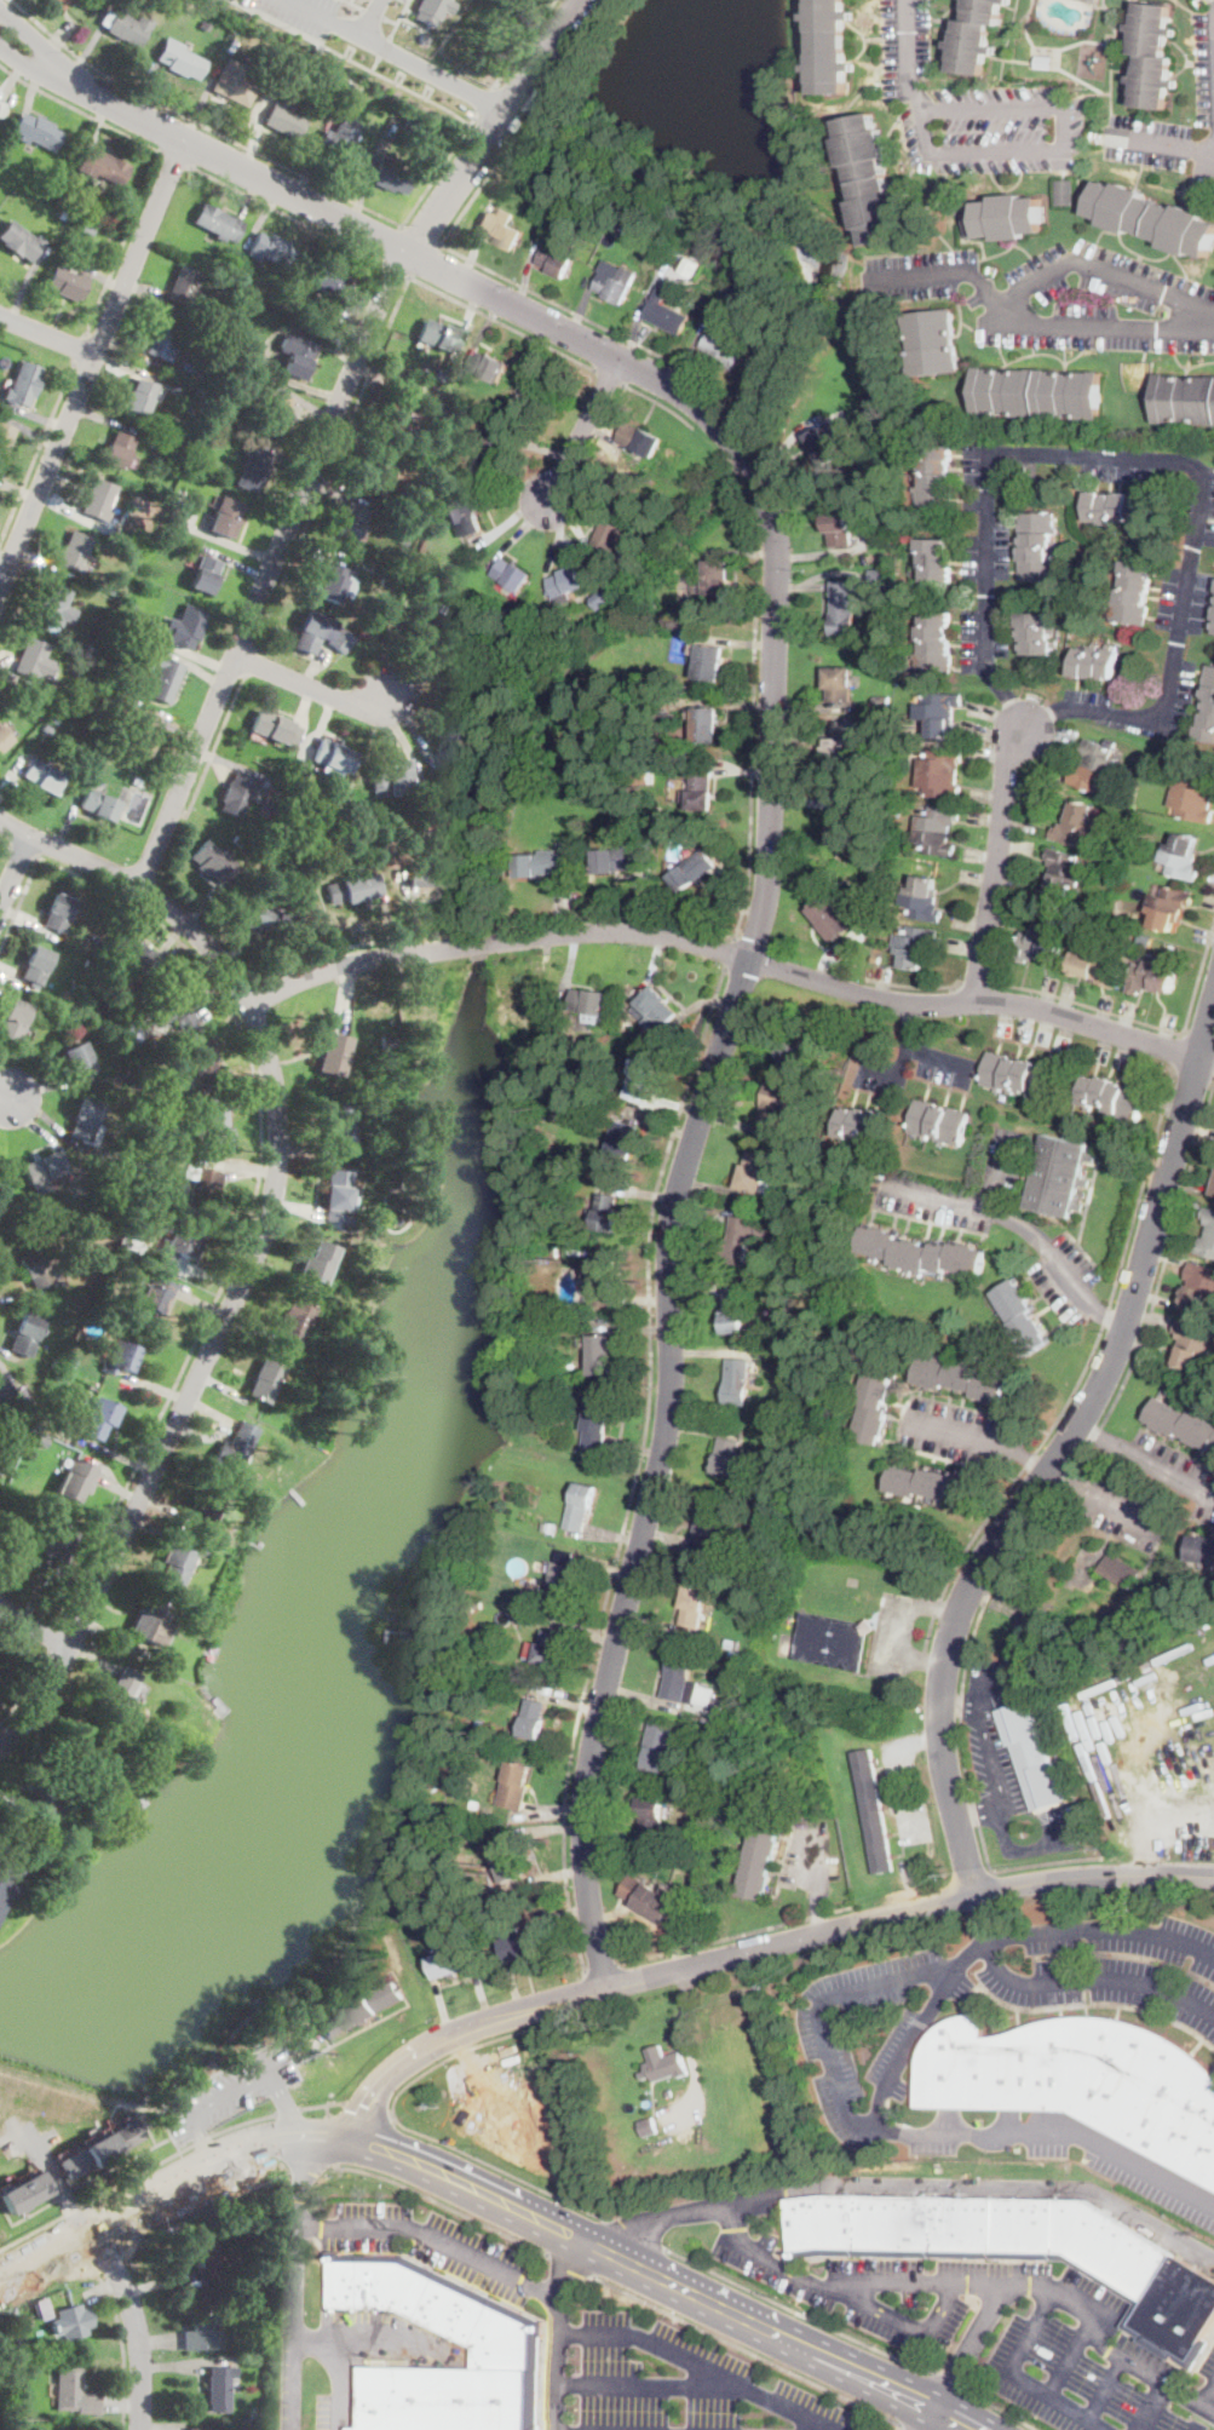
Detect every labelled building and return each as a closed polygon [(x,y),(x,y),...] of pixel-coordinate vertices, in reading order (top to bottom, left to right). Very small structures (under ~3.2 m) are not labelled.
[(61,11),(48,0),(69,0),(64,6),(61,11)] [(414,7),(418,0),(450,0),(454,2),(449,13),(442,10),(438,19),(436,18),(432,25),(413,16),(416,8),(414,7)] [(846,0),(847,0),(847,12),(853,12),(853,18),(847,19),(848,31),(846,31),(847,52),(848,52),(848,64),(856,63),(856,70),(850,71),(850,93),(815,94),(815,84),(813,84),(813,71),(806,71),(806,64),(812,64),(812,53),(813,53),(813,33),(812,33),(812,21),(805,21),(805,13),(811,13),(812,0),(846,0)] [(967,8),(969,0),(1010,0),(1009,4),(1003,4),(1002,15),(1001,15),(1000,25),(991,24),(990,35),(991,35),(990,46),(996,47),(995,54),(990,53),(988,65),(986,64),(985,75),(953,70),(954,59),(953,59),(954,48),(948,47),(949,40),(955,41),(956,29),(959,30),(960,19),(967,21),(970,10),(967,8)] [(1172,6),(1170,17),(1172,17),(1170,28),(1176,29),(1176,35),(1170,35),(1169,46),(1168,46),(1167,57),(1174,58),(1173,69),(1174,69),(1173,80),(1179,81),(1178,87),(1173,87),(1172,98),(1170,98),(1168,109),(1135,105),(1138,84),(1130,82),(1132,76),(1138,76),(1141,54),(1133,53),(1134,44),(1133,42),(1135,31),(1128,30),(1129,24),(1135,24),(1137,13),(1138,13),(1140,2),(1172,6)] [(126,16),(133,19),(136,15),(143,19),(144,17),(153,22),(137,48),(122,39),(121,40),(107,31),(107,30),(105,30),(120,6),(128,12),(126,16)] [(212,27),(208,33),(200,28),(203,22),(212,27)] [(206,62),(196,80),(186,75),(184,79),(166,69),(167,65),(155,59),(156,58),(167,36),(184,45),(183,50),(206,61),(206,62)] [(278,53),(276,59),(270,57),(272,51),(278,53)] [(254,90),(246,108),(211,91),(226,57),(247,68),(241,79),(255,87),(254,90)] [(358,93),(352,107),(343,102),(350,88),(358,93)] [(306,120),(295,140),(263,123),(274,102),(275,99),(284,104),(282,108),(306,120)] [(30,117),(33,119),(35,114),(53,125),(52,127),(63,133),(52,153),(29,139),(27,144),(18,139),(19,136),(11,131),(21,113),(30,117)] [(873,114),(878,131),(882,130),(888,156),(884,157),(891,194),(896,193),(902,218),(898,218),(903,239),(868,247),(864,229),(858,229),(852,201),(857,200),(848,166),(844,167),(838,139),(842,138),(839,121),(873,114)] [(421,123),(416,133),(401,126),(405,116),(421,123)] [(346,120),(357,125),(355,131),(357,132),(352,143),(367,149),(357,170),(316,150),(326,130),(333,133),(339,121),(345,125),(346,120)] [(130,165),(122,179),(119,185),(94,173),(93,178),(75,168),(88,144),(130,165)] [(409,178),(402,195),(368,179),(380,154),(391,157),(389,163),(412,174),(409,178)] [(522,174),(518,180),(508,174),(511,168),(522,174)] [(1075,205),(1058,205),(1057,180),(1074,180),(1075,205)] [(1204,218),(1213,222),(1213,240),(1208,257),(1191,251),(1190,255),(1163,246),(1164,243),(1130,230),(1129,234),(1122,231),(1103,224),(1104,220),(1088,214),(1100,180),(1116,186),(1117,182),(1145,191),(1144,196),(1176,208),(1178,205),(1206,214),(1204,218)] [(1023,194),(1023,199),(1041,197),(1045,232),(1026,234),(1026,239),(997,241),(997,236),(968,239),(966,203),(995,201),(994,196),(1023,194)] [(243,223),(234,243),(224,240),(223,242),(214,237),(215,234),(192,223),(202,202),(243,223)] [(586,206),(580,219),(570,214),(576,202),(586,206)] [(496,205),(514,214),(511,224),(525,231),(516,249),(487,234),(476,228),(484,211),(491,214),(496,205)] [(67,213),(64,220),(57,217),(61,209),(67,213)] [(2,242),(0,240),(0,232),(10,219),(34,237),(36,235),(45,241),(29,262),(22,255),(19,258),(1,243),(2,242)] [(93,226),(90,236),(79,231),(82,223),(93,226)] [(259,231),(267,235),(269,234),(288,242),(287,245),(295,248),(286,269),(257,255),(255,258),(247,254),(258,231),(259,231)] [(576,258),(565,278),(537,264),(547,243),(576,258)] [(324,269),(327,270),(336,275),(338,271),(350,277),(344,287),(352,292),(346,304),(328,294),(330,292),(306,278),(311,268),(313,269),(317,264),(324,269)] [(68,270),(79,275),(80,271),(90,275),(80,299),(76,298),(75,301),(54,293),(56,289),(45,286),(53,265),(68,270)] [(205,294),(200,304),(194,301),(190,309),(166,298),(180,265),(201,274),(195,291),(205,294)] [(639,274),(633,288),(625,306),(605,298),(606,294),(594,288),(604,269),(618,276),(623,266),(639,274)] [(678,271),(674,280),(667,276),(671,268),(678,271)] [(718,275),(714,283),(703,277),(707,270),(718,275)] [(299,291),(295,297),(286,292),(288,286),(299,291)] [(690,317),(681,335),(644,317),(655,294),(666,299),(663,303),(690,316),(690,317)] [(954,318),(955,334),(954,335),(955,346),(957,346),(960,361),(961,372),(916,377),(914,351),(915,351),(915,339),(914,340),(913,326),(909,326),(908,314),(955,309),(956,318),(954,318)] [(237,321),(232,332),(223,327),(229,316),(237,321)] [(747,352),(735,370),(727,366),(726,368),(709,356),(710,354),(701,346),(703,344),(721,316),(737,327),(727,339),(747,352)] [(173,354),(169,362),(145,352),(159,317),(180,326),(171,351),(173,351),(173,354)] [(450,351),(450,352),(415,339),(422,317),(458,332),(450,351)] [(779,327),(775,334),(766,329),(771,321),(779,327)] [(255,331),(252,341),(242,338),(247,327),(255,331)] [(284,333),(293,335),(294,334),(316,343),(301,381),(282,374),(289,355),(277,351),(284,333)] [(251,345),(248,351),(238,347),(241,341),(251,345)] [(506,363),(496,384),(467,368),(478,349),(506,363)] [(205,364),(200,378),(180,370),(186,357),(205,364)] [(40,375),(35,393),(33,398),(30,397),(27,407),(1,398),(5,387),(8,389),(18,360),(40,367),(38,375),(40,375)] [(449,369),(443,384),(433,379),(439,366),(449,369)] [(1002,372),(1013,372),(1013,369),(1029,370),(1029,369),(1065,370),(1065,374),(1075,374),(1075,372),(1091,373),(1091,372),(1101,372),(1099,421),(1089,421),(1089,420),(1074,419),(1074,417),(1063,417),(1063,419),(1046,418),(1046,419),(1026,419),(1026,417),(1011,417),(1011,414),(1000,414),(1000,417),(984,415),(984,417),(974,417),(977,367),(986,368),(1002,369),(1002,372)] [(841,377),(836,384),(829,378),(834,370),(841,377)] [(1210,375),(1213,376),(1213,425),(1208,425),(1208,424),(1192,424),(1192,421),(1181,421),(1181,424),(1156,423),(1157,374),(1167,374),(1167,375),(1184,375),(1184,379),(1187,379),(1193,379),(1193,377),(1209,377),(1210,375)] [(155,387),(150,401),(149,400),(143,417),(121,408),(128,389),(131,390),(136,378),(156,385),(155,387)] [(288,418),(282,431),(280,430),(277,437),(257,429),(267,401),(265,400),(269,389),(293,398),(289,409),(290,409),(288,418)] [(519,401),(516,409),(508,407),(512,398),(519,401)] [(211,420),(207,429),(201,425),(205,417),(211,420)] [(663,441),(655,459),(617,441),(627,420),(664,438),(663,441)] [(842,458),(822,467),(807,436),(838,421),(845,440),(836,443),(842,458)] [(1,463),(0,462),(0,423),(15,429),(8,444),(1,463)] [(122,464),(119,471),(99,461),(115,430),(133,440),(122,464)] [(172,448),(169,453),(150,444),(154,436),(173,444),(172,448)] [(270,465),(261,487),(258,484),(255,493),(234,484),(246,456),(241,454),(246,443),(271,453),(266,464),(270,465)] [(950,460),(950,465),(953,465),(953,473),(955,473),(955,507),(920,507),(920,486),(926,486),(926,476),(921,476),(921,473),(917,473),(917,466),(922,466),(924,460),(926,460),(926,446),(954,446),(954,460),(950,460)] [(439,459),(435,469),(426,464),(431,455),(439,459)] [(110,512),(107,522),(80,511),(94,476),(116,484),(105,511),(110,512)] [(628,488),(623,496),(616,493),(621,483),(628,488)] [(1094,492),(1094,493),(1095,493),(1095,492),(1103,493),(1103,496),(1106,496),(1106,494),(1114,494),(1114,496),(1115,496),(1115,493),(1118,493),(1150,494),(1149,529),(1133,528),(1133,532),(1128,532),(1128,521),(1121,519),(1121,527),(1114,527),(1114,524),(1100,524),(1100,521),(1087,521),(1088,493),(1089,493),(1089,492),(1094,492)] [(478,511),(485,532),(465,539),(459,521),(450,523),(444,505),(473,495),(478,511)] [(242,505),(229,538),(207,529),(220,496),(242,505)] [(177,525),(162,519),(171,501),(185,509),(177,525)] [(356,538),(353,542),(334,534),(347,502),(367,511),(356,538)] [(620,546),(615,555),(593,545),(610,507),(629,516),(616,545),(620,546)] [(638,519),(638,521),(632,517),(635,510),(641,513),(638,519)] [(855,545),(833,547),(828,513),(850,510),(855,545)] [(657,519),(652,529),(640,523),(645,513),(657,519)] [(1058,533),(1058,534),(1054,534),(1054,561),(1058,561),(1058,562),(1058,567),(1054,567),(1054,581),(1020,581),(1020,562),(1022,562),(1022,559),(1020,559),(1020,556),(1022,556),(1020,550),(1022,550),(1022,547),(1024,547),(1024,544),(1023,544),(1023,538),(1025,538),(1025,535),(1020,535),(1022,513),(1055,513),(1055,529),(1058,529),(1058,533)] [(169,525),(167,534),(159,530),(162,523),(169,525)] [(86,564),(82,575),(57,564),(70,530),(92,539),(81,563),(86,564)] [(409,541),(407,547),(399,545),(401,539),(409,541)] [(948,540),(948,544),(950,544),(949,551),(947,551),(947,553),(950,553),(950,558),(953,558),(953,565),(949,565),(949,567),(953,567),(953,581),(924,581),(924,567),(921,567),(921,553),(919,553),(919,540),(948,540)] [(214,576),(208,594),(188,587),(200,555),(220,562),(214,576)] [(522,592),(520,593),(491,575),(504,556),(533,574),(522,592)] [(1152,587),(1152,590),(1151,593),(1147,592),(1146,596),(1150,596),(1149,602),(1146,601),(1145,605),(1149,607),(1145,626),(1110,620),(1114,597),(1118,598),(1120,587),(1122,587),(1124,575),(1121,574),(1124,559),(1153,565),(1151,579),(1153,580),(1152,587)] [(340,593),(335,603),(315,594),(323,574),(321,573),(327,561),(350,571),(340,593)] [(730,579),(730,596),(706,596),(706,585),(707,561),(731,561),(730,579)] [(569,603),(557,608),(547,580),(560,575),(559,571),(560,570),(579,564),(586,588),(566,594),(569,603)] [(890,570),(888,584),(870,584),(870,569),(890,570)] [(134,576),(132,582),(125,580),(126,574),(134,576)] [(391,580),(387,588),(379,585),(382,576),(391,580)] [(856,609),(856,637),(832,637),(833,614),(834,614),(835,581),(857,581),(856,609)] [(75,610),(71,621),(70,625),(62,621),(59,627),(34,616),(48,582),(69,591),(64,605),(75,610)] [(616,601),(602,611),(593,598),(608,587),(616,601)] [(657,613),(646,613),(645,598),(657,598),(657,613)] [(136,607),(133,613),(130,611),(130,614),(123,611),(127,602),(134,604),(133,605),(136,607)] [(205,621),(199,634),(196,640),(194,639),(190,650),(176,644),(173,648),(168,645),(169,642),(166,640),(168,633),(162,631),(168,617),(178,621),(185,603),(205,611),(201,620),(205,621)] [(334,622),(327,639),(320,637),(312,656),(292,648),(307,610),(328,619),(327,620),(334,622)] [(948,627),(948,631),(950,631),(950,637),(948,637),(948,640),(953,640),(953,674),(917,676),(917,663),(911,663),(911,654),(922,654),(922,640),(920,640),(920,627),(924,627),(924,613),(951,613),(951,627),(948,627)] [(1058,613),(1058,625),(1055,625),(1055,634),(1052,634),(1052,642),(1058,642),(1058,648),(1053,648),(1053,655),(1025,655),(1025,650),(1024,650),(1024,644),(1025,644),(1025,640),(1023,640),(1023,637),(1020,637),(1020,631),(1023,631),(1023,627),(1019,627),(1019,614),(1058,613)] [(644,619),(643,628),(632,627),(632,617),(644,619)] [(130,624),(127,632),(117,628),(120,621),(130,624)] [(518,627),(513,632),(508,627),(513,622),(518,627)] [(355,639),(343,655),(326,642),(339,626),(355,639)] [(527,632),(520,640),(514,634),(520,627),(527,632)] [(40,677),(38,680),(12,671),(27,636),(48,645),(39,670),(42,671),(40,677)] [(725,662),(720,684),(696,679),(701,647),(702,644),(726,649),(725,662)] [(1078,648),(1093,651),(1093,648),(1106,651),(1107,648),(1121,651),(1114,679),(1109,678),(1109,680),(1103,678),(1103,677),(1100,676),(1100,678),(1095,678),(1095,680),(1088,678),(1089,676),(1084,674),(1084,677),(1082,677),(1072,674),(1078,648)] [(177,682),(168,705),(148,696),(160,667),(155,666),(160,655),(184,665),(177,682)] [(1207,665),(1213,666),(1213,741),(1198,739),(1198,737),(1196,737),(1197,725),(1201,725),(1203,712),(1206,713),(1207,708),(1206,708),(1206,702),(1208,702),(1208,699),(1206,699),(1207,696),(1204,696),(1206,689),(1207,689),(1208,685),(1203,684),(1207,665)] [(855,688),(855,690),(852,690),(852,702),(830,702),(830,688),(828,688),(828,667),(855,667),(855,688)] [(133,684),(130,693),(122,689),(127,680),(133,684)] [(514,693),(502,694),(501,684),(513,682),(514,693)] [(963,694),(963,705),(963,707),(955,707),(955,739),(930,739),(930,733),(922,733),(922,722),(916,722),(916,703),(926,703),(926,693),(963,694)] [(880,706),(875,706),(875,697),(890,697),(891,706),(880,706)] [(153,740),(145,759),(125,751),(142,707),(162,716),(153,740)] [(44,712),(38,719),(31,716),(38,708),(44,712)] [(719,725),(719,733),(715,733),(714,742),(694,741),(695,708),(719,710),(719,725)] [(258,710),(275,716),(293,723),(293,724),(303,728),(294,748),(261,735),(252,731),(249,731),(258,710)] [(58,718),(54,724),(50,720),(53,714),(58,718)] [(471,726),(453,759),(433,749),(451,716),(471,726)] [(10,742),(0,750),(0,723),(2,722),(8,730),(2,735),(10,742)] [(51,726),(47,733),(41,729),(45,723),(51,726)] [(488,726),(484,734),(478,731),(481,724),(488,726)] [(261,735),(259,742),(249,739),(252,731),(261,735)] [(121,740),(119,747),(110,745),(113,737),(121,740)] [(355,754),(346,775),(341,772),(338,781),(320,772),(323,764),(312,760),(322,737),(339,745),(338,747),(355,754)] [(853,740),(853,774),(829,774),(829,759),(825,759),(825,747),(828,747),(828,739),(853,740)] [(1087,739),(1106,743),(1107,740),(1115,741),(1110,759),(1120,763),(1112,787),(1099,783),(1098,791),(1071,783),(1076,766),(1083,769),(1087,757),(1082,756),(1087,739)] [(105,753),(103,760),(93,757),(96,749),(105,753)] [(959,766),(959,785),(962,785),(962,797),(927,797),(927,787),(921,787),(920,758),(931,758),(931,751),(962,751),(962,766),(959,766)] [(50,793),(48,795),(21,776),(33,757),(61,776),(50,793)] [(409,785),(409,795),(386,797),(386,791),(370,792),(369,759),(408,758),(409,785)] [(310,768),(305,779),(297,775),(301,765),(310,768)] [(713,787),(713,810),(689,810),(690,789),(691,789),(691,777),(685,777),(686,766),(713,768),(713,787)] [(1210,810),(1213,811),(1213,818),(1213,825),(1178,816),(1180,808),(1170,805),(1176,776),(1185,779),(1187,769),(1213,774),(1213,793),(1210,809),(1210,810)] [(235,771),(258,781),(254,791),(252,789),(240,818),(220,810),(223,803),(219,802),(228,780),(231,781),(235,771)] [(138,787),(138,788),(131,785),(134,776),(142,780),(138,787)] [(111,817),(109,821),(79,808),(87,791),(87,788),(119,802),(111,817)] [(1095,808),(1092,820),(1099,821),(1098,826),(1100,827),(1097,840),(1084,838),(1082,848),(1053,839),(1055,827),(1060,828),(1061,823),(1065,825),(1069,810),(1071,810),(1075,800),(1095,806),(1095,808)] [(959,812),(957,820),(957,826),(950,826),(949,844),(957,844),(956,850),(955,850),(955,855),(927,854),(927,843),(916,843),(917,816),(930,816),(930,806),(957,808),(956,812),(959,812)] [(852,810),(853,825),(855,825),(856,845),(832,845),(832,811),(852,810)] [(1201,838),(1198,850),(1195,863),(1198,864),(1197,869),(1201,869),(1197,883),(1168,874),(1172,863),(1160,861),(1163,846),(1164,848),(1166,843),(1175,845),(1179,832),(1201,838)] [(244,840),(240,848),(230,840),(235,835),(236,833),(244,840)] [(206,839),(214,848),(217,846),(220,850),(220,852),(241,869),(228,885),(220,878),(218,881),(209,874),(207,877),(201,872),(196,867),(199,864),(191,857),(206,839)] [(617,869),(596,871),(594,850),(643,848),(643,868),(617,869)] [(1088,869),(1084,883),(1082,881),(1081,886),(1072,884),(1070,896),(1051,891),(1053,883),(1048,881),(1052,867),(1048,867),(1049,862),(1047,861),(1049,848),(1080,855),(1077,866),(1088,869)] [(700,881),(683,895),(669,875),(696,854),(703,849),(718,867),(700,881)] [(558,850),(558,854),(565,854),(565,873),(537,873),(539,877),(537,877),(518,878),(517,855),(541,854),(541,850),(558,850)] [(300,863),(290,867),(288,861),(298,857),(300,863)] [(418,886),(407,886),(407,866),(425,866),(465,866),(465,886),(418,886)] [(364,898),(345,903),(340,880),(363,875),(374,873),(379,896),(364,898)] [(940,878),(938,891),(936,904),(940,904),(939,910),(943,910),(942,923),(910,919),(913,908),(901,906),(903,891),(907,891),(908,886),(914,887),(916,874),(940,878)] [(1196,894),(1192,904),(1192,906),(1187,904),(1186,909),(1183,908),(1175,930),(1153,924),(1158,910),(1146,907),(1151,892),(1162,895),(1166,885),(1196,894)] [(74,898),(62,932),(41,924),(45,913),(53,891),(74,898)] [(852,926),(834,942),(810,910),(828,895),(852,926)] [(294,917),(286,941),(246,926),(254,902),(294,917)] [(1055,930),(1053,937),(1065,941),(1059,964),(1035,958),(1034,961),(1028,960),(1028,963),(1015,960),(1024,931),(1034,933),(1036,921),(1051,925),(1049,929),(1055,930)] [(940,930),(938,942),(934,942),(934,944),(930,944),(926,960),(925,960),(924,971),(901,969),(903,955),(896,954),(897,946),(893,946),(896,933),(908,936),(909,925),(940,930)] [(155,955),(143,970),(140,973),(123,959),(116,967),(108,960),(115,953),(109,948),(125,930),(155,955)] [(105,940),(100,947),(93,943),(99,935),(105,940)] [(1118,944),(1115,953),(1126,957),(1114,989),(1101,986),(1103,983),(1098,982),(1098,980),(1082,975),(1081,977),(1074,975),(1074,972),(1071,971),(1080,944),(1100,952),(1105,940),(1118,944)] [(41,983),(40,986),(18,977),(31,944),(53,954),(41,983)] [(1167,959),(1164,970),(1176,973),(1172,995),(1145,989),(1145,993),(1139,992),(1139,994),(1128,992),(1134,963),(1146,966),(1149,954),(1167,959)] [(94,961),(92,967),(85,964),(87,958),(94,961)] [(119,973),(115,980),(105,972),(109,966),(119,973)] [(109,988),(102,989),(99,980),(107,978),(109,988)] [(185,1001),(192,1012),(197,1019),(180,1030),(172,1017),(157,1027),(156,1026),(146,1010),(157,1003),(160,1005),(163,1003),(155,992),(171,981),(185,1001)] [(608,994),(602,1022),(598,1021),(597,1024),(582,1022),(583,1012),(571,1010),(571,1004),(575,988),(608,994)] [(678,1012),(666,1023),(663,1027),(655,1017),(654,1018),(638,1003),(641,999),(654,988),(678,1012)] [(16,1042),(0,1036),(0,1021),(8,999),(30,1007),(16,1040),(16,1042)] [(100,1013),(97,1023),(87,1018),(91,1009),(100,1013)] [(74,1019),(68,1024),(62,1016),(68,1011),(74,1019)] [(566,1021),(566,1032),(558,1032),(558,1021),(566,1021)] [(812,1062),(792,1074),(778,1051),(815,1028),(827,1047),(810,1058),(812,1062)] [(345,1052),(339,1078),(315,1072),(324,1033),(349,1039),(345,1052)] [(200,1088),(185,1044),(205,1038),(219,1082),(200,1088)] [(81,1040),(96,1072),(77,1079),(71,1067),(68,1068),(59,1051),(81,1040)] [(1019,1062),(1023,1063),(1023,1059),(1035,1063),(1035,1064),(1037,1065),(1037,1063),(1046,1064),(1045,1067),(1057,1069),(1048,1102),(1037,1099),(1036,1102),(1028,1099),(1030,1091),(1023,1088),(1022,1093),(1015,1091),(1014,1095),(1008,1093),(1011,1087),(1002,1085),(1000,1095),(995,1093),(996,1087),(982,1084),(991,1051),(1013,1057),(1013,1058),(1020,1061),(1019,1062)] [(646,1101),(645,1103),(625,1096),(639,1053),(660,1061),(646,1101)] [(1088,1075),(1092,1076),(1092,1078),(1093,1078),(1094,1076),(1098,1078),(1097,1079),(1099,1080),(1100,1076),(1101,1076),(1101,1075),(1106,1076),(1105,1078),(1112,1079),(1112,1080),(1115,1080),(1114,1084),(1116,1084),(1117,1081),(1124,1084),(1123,1086),(1127,1087),(1128,1082),(1137,1085),(1137,1086),(1149,1090),(1140,1125),(1124,1121),(1123,1125),(1116,1124),(1117,1119),(1104,1115),(1105,1111),(1099,1110),(1100,1105),(1094,1104),(1094,1107),(1080,1103),(1087,1075),(1088,1075)] [(804,1091),(799,1113),(786,1110),(781,1132),(760,1126),(770,1082),(804,1091)] [(102,1126),(96,1145),(67,1136),(73,1118),(79,1096),(102,1103),(94,1124),(102,1126)] [(949,1108),(950,1108),(953,1108),(953,1107),(960,1108),(960,1109),(971,1113),(961,1147),(947,1142),(947,1144),(942,1143),(942,1142),(936,1141),(937,1137),(931,1134),(930,1141),(922,1138),(924,1134),(910,1131),(919,1098),(949,1108)] [(225,1111),(225,1130),(229,1128),(230,1149),(196,1151),(196,1136),(208,1136),(208,1130),(207,1130),(206,1103),(224,1102),(225,1111)] [(350,1143),(330,1144),(327,1105),(349,1103),(351,1143),(350,1143)] [(856,1109),(855,1110),(857,1110),(858,1108),(862,1109),(863,1108),(869,1109),(869,1111),(871,1111),(871,1108),(886,1113),(879,1141),(862,1136),(861,1139),(851,1137),(850,1141),(848,1139),(847,1143),(841,1141),(842,1136),(836,1134),(844,1108),(847,1109),(848,1107),(856,1109)] [(637,1142),(627,1172),(608,1166),(621,1121),(641,1127),(637,1142)] [(163,1142),(155,1142),(155,1132),(162,1132),(163,1142)] [(1045,1134),(1092,1145),(1089,1155),(1097,1156),(1094,1162),(1088,1161),(1083,1179),(1091,1180),(1088,1188),(1082,1185),(1077,1203),(1084,1205),(1083,1212),(1075,1210),(1072,1218),(1029,1207),(1031,1199),(1022,1196),(1023,1189),(1031,1191),(1035,1176),(1025,1173),(1028,1165),(1038,1167),(1042,1150),(1032,1148),(1035,1142),(1043,1143),(1045,1134)] [(821,1148),(818,1155),(811,1153),(813,1145),(821,1148)] [(45,1191),(35,1196),(22,1165),(53,1150),(56,1149),(65,1172),(46,1180),(50,1189),(45,1191)] [(776,1180),(771,1194),(765,1193),(764,1195),(738,1188),(747,1164),(752,1149),(771,1156),(767,1170),(771,1171),(769,1178),(776,1180)] [(166,1156),(165,1168),(150,1167),(153,1151),(160,1153),(160,1155),(166,1156)] [(219,1171),(212,1210),(186,1205),(192,1166),(219,1171)] [(350,1172),(347,1196),(355,1196),(353,1210),(347,1208),(347,1212),(341,1211),(340,1218),(324,1217),(326,1210),(322,1208),(326,1184),(327,1184),(328,1170),(350,1172)] [(617,1196),(616,1211),(616,1213),(620,1213),(617,1231),(596,1229),(597,1218),(588,1217),(588,1208),(599,1210),(600,1193),(617,1195),(617,1196)] [(8,1214),(0,1213),(0,1202),(11,1205),(8,1214)] [(1207,1207),(1213,1209),(1213,1258),(1193,1253),(1197,1240),(1201,1241),(1203,1236),(1206,1236),(1209,1225),(1206,1224),(1207,1219),(1203,1218),(1207,1207)] [(804,1212),(801,1218),(790,1214),(793,1208),(804,1212)] [(205,1230),(189,1263),(176,1257),(172,1265),(160,1259),(165,1248),(163,1248),(171,1234),(161,1229),(168,1213),(168,1212),(205,1230)] [(351,1216),(350,1227),(340,1225),(341,1214),(351,1216)] [(756,1229),(754,1241),(754,1243),(752,1243),(748,1265),(725,1263),(727,1245),(726,1245),(727,1237),(731,1239),(735,1214),(754,1218),(753,1225),(756,1225),(756,1229)] [(148,1241),(148,1242),(131,1235),(138,1217),(155,1224),(148,1241)] [(873,1228),(874,1228),(874,1227),(888,1230),(888,1231),(899,1234),(898,1239),(908,1241),(908,1239),(924,1242),(924,1245),(932,1247),(933,1242),(944,1245),(944,1243),(950,1246),(950,1242),(962,1246),(963,1242),(977,1246),(977,1250),(988,1251),(980,1277),(965,1274),(963,1277),(957,1276),(959,1271),(945,1269),(944,1276),(940,1276),(942,1271),(927,1268),(927,1273),(911,1269),(910,1273),(904,1271),(905,1268),(892,1265),(893,1260),(858,1253),(864,1225),(873,1228)] [(338,1248),(323,1286),(298,1276),(304,1260),(306,1256),(311,1257),(317,1241),(338,1248)] [(41,1266),(48,1280),(33,1288),(28,1277),(24,1279),(16,1260),(34,1251),(41,1266)] [(370,1254),(363,1271),(352,1268),(359,1251),(370,1254)] [(127,1256),(125,1262),(117,1258),(120,1253),(127,1256)] [(799,1254),(798,1263),(790,1262),(792,1253),(799,1254)] [(616,1274),(616,1276),(615,1306),(593,1305),(594,1276),(587,1276),(587,1259),(616,1259),(616,1274)] [(1192,1263),(1213,1267),(1213,1294),(1209,1293),(1204,1314),(1184,1309),(1191,1280),(1189,1280),(1192,1263)] [(154,1275),(176,1285),(177,1286),(163,1316),(157,1314),(150,1329),(130,1320),(145,1283),(149,1285),(154,1275)] [(64,1285),(57,1287),(53,1281),(62,1277),(64,1285)] [(1020,1286),(1020,1288),(1023,1287),(1031,1299),(1030,1300),(1035,1309),(1031,1312),(1036,1321),(1038,1320),(1047,1332),(1045,1334),(1051,1342),(1029,1356),(1020,1344),(1017,1346),(1012,1339),(1015,1337),(1008,1327),(1013,1323),(1006,1311),(1002,1314),(999,1309),(1001,1306),(994,1294),(1015,1280),(1020,1286)] [(746,1332),(725,1334),(723,1309),(726,1308),(724,1288),(742,1286),(746,1332)] [(91,1294),(88,1300),(80,1297),(84,1291),(91,1294)] [(313,1309),(293,1352),(276,1344),(282,1329),(280,1327),(284,1317),(281,1315),(289,1297),(313,1309)] [(339,1300),(338,1306),(328,1303),(330,1297),(339,1300)] [(41,1326),(29,1357),(8,1350),(21,1317),(41,1326)] [(1206,1339),(1213,1342),(1213,1347),(1212,1355),(1212,1357),(1202,1355),(1197,1371),(1173,1363),(1180,1340),(1176,1339),(1178,1334),(1174,1333),(1178,1321),(1208,1329),(1206,1339)] [(593,1375),(592,1375),(589,1335),(591,1335),(611,1335),(614,1375),(593,1375)] [(139,1348),(130,1372),(116,1367),(114,1374),(103,1371),(115,1338),(139,1348)] [(75,1358),(70,1369),(63,1367),(68,1355),(75,1358)] [(950,1365),(951,1361),(982,1367),(980,1373),(1008,1379),(1003,1404),(990,1402),(990,1406),(985,1404),(985,1401),(982,1401),(983,1398),(973,1396),(974,1394),(961,1390),(961,1394),(957,1392),(957,1390),(953,1389),(953,1386),(945,1385),(944,1390),(931,1386),(930,1391),(926,1390),(927,1386),(922,1386),(922,1384),(915,1381),(920,1357),(950,1365)] [(59,1361),(57,1367),(51,1365),(53,1358),(59,1361)] [(267,1401),(265,1404),(244,1396),(261,1358),(282,1368),(267,1401)] [(750,1360),(749,1389),(749,1406),(726,1404),(726,1381),(727,1381),(729,1358),(750,1360)] [(575,1365),(575,1379),(560,1378),(562,1363),(575,1365)] [(892,1377),(892,1381),(891,1384),(893,1385),(890,1400),(887,1400),(885,1407),(888,1408),(886,1419),(888,1420),(885,1436),(882,1435),(880,1444),(856,1438),(859,1425),(853,1424),(856,1417),(861,1417),(863,1404),(859,1404),(863,1389),(859,1389),(862,1380),(865,1380),(868,1368),(893,1374),(892,1377)] [(65,1374),(63,1381),(54,1379),(57,1372),(65,1374)] [(11,1395),(0,1400),(0,1375),(2,1374),(11,1395)] [(85,1395),(92,1398),(93,1396),(119,1408),(110,1427),(104,1425),(97,1442),(81,1435),(77,1434),(86,1414),(77,1411),(85,1395)] [(612,1415),(612,1419),(610,1419),(608,1434),(605,1434),(603,1452),(582,1449),(589,1397),(589,1396),(612,1400),(611,1406),(614,1407),(612,1415)] [(1191,1411),(1213,1423),(1213,1449),(1212,1453),(1179,1435),(1178,1437),(1146,1420),(1160,1397),(1190,1414),(1191,1411)] [(796,1402),(796,1414),(782,1413),(783,1401),(796,1402)] [(257,1429),(246,1452),(235,1473),(212,1463),(221,1443),(226,1446),(240,1420),(257,1429)] [(48,1438),(45,1446),(29,1437),(33,1430),(48,1438)] [(737,1464),(736,1476),(714,1472),(720,1437),(742,1441),(737,1464)] [(18,1448),(12,1461),(2,1457),(7,1443),(18,1448)] [(87,1490),(86,1494),(81,1492),(75,1503),(54,1493),(73,1457),(98,1469),(87,1490)] [(916,1471),(922,1473),(922,1469),(953,1477),(955,1470),(984,1477),(978,1505),(965,1501),(965,1505),(959,1504),(960,1498),(949,1495),(947,1503),(934,1499),(933,1503),(927,1500),(928,1497),(919,1494),(917,1499),(903,1497),(903,1498),(897,1497),(897,1493),(886,1490),(892,1466),(916,1471)] [(598,1488),(592,1509),(589,1509),(582,1533),(565,1528),(579,1483),(598,1488)] [(19,1505),(16,1513),(10,1511),(13,1503),(19,1505)] [(735,1510),(731,1524),(725,1522),(717,1553),(690,1547),(697,1521),(701,1522),(706,1503),(735,1510)] [(52,1573),(68,1537),(49,1528),(32,1564),(52,1573)] [(1192,1535),(1213,1538),(1213,1564),(1189,1561),(1192,1535)] [(190,1562),(179,1587),(159,1579),(165,1564),(161,1563),(169,1543),(194,1553),(190,1562)] [(206,1550),(203,1557),(195,1555),(199,1546),(206,1550)] [(1135,1582),(1132,1590),(1100,1572),(1110,1553),(1143,1572),(1135,1582)] [(576,1584),(573,1601),(548,1596),(557,1562),(580,1567),(576,1584)] [(542,1584),(541,1593),(529,1590),(530,1581),(542,1584)] [(703,1615),(700,1630),(680,1625),(685,1608),(681,1607),(687,1585),(710,1591),(703,1615)] [(161,1645),(160,1647),(128,1632),(144,1598),(176,1613),(161,1645)] [(537,1627),(536,1628),(522,1625),(525,1612),(540,1615),(537,1627)] [(806,1613),(859,1624),(869,1616),(876,1628),(869,1633),(862,1672),(794,1659),(802,1612),(806,1613)] [(565,1635),(563,1648),(564,1648),(559,1670),(535,1665),(536,1658),(527,1655),(529,1648),(530,1642),(540,1644),(542,1630),(565,1635)] [(740,1638),(737,1649),(726,1647),(727,1637),(740,1638)] [(726,1699),(723,1714),(710,1711),(712,1707),(695,1702),(694,1705),(663,1697),(669,1674),(668,1674),(674,1650),(696,1656),(690,1679),(701,1682),(700,1685),(717,1689),(714,1696),(726,1699)] [(161,1656),(157,1666),(151,1662),(155,1653),(161,1656)] [(136,1682),(126,1700),(116,1718),(93,1706),(105,1682),(111,1685),(122,1666),(139,1676),(136,1682)] [(545,1719),(540,1741),(520,1736),(528,1699),(547,1702),(543,1719),(545,1719)] [(1030,1700),(1051,1764),(1055,1763),(1068,1802),(1034,1813),(1012,1746),(1008,1747),(997,1711),(1030,1700)] [(667,1770),(666,1773),(645,1768),(650,1747),(648,1747),(654,1722),(677,1728),(667,1770)] [(719,1741),(709,1741),(709,1734),(719,1733),(719,1741)] [(896,1871),(875,1874),(853,1752),(874,1748),(896,1871)] [(525,1800),(523,1813),(508,1809),(510,1806),(500,1804),(510,1762),(534,1767),(525,1800)] [(671,1808),(671,1819),(662,1819),(662,1833),(640,1832),(640,1813),(641,1797),(664,1798),(664,1808),(671,1808)] [(479,1802),(478,1810),(470,1809),(472,1800),(479,1802)] [(491,1811),(490,1821),(482,1820),(483,1810),(491,1811)] [(779,1838),(778,1840),(782,1842),(778,1856),(775,1855),(770,1875),(773,1877),(769,1892),(767,1891),(765,1901),(741,1895),(744,1880),(738,1879),(740,1873),(744,1874),(752,1845),(747,1844),(749,1838),(752,1839),(755,1823),(782,1831),(779,1838)] [(674,1845),(666,1845),(666,1838),(674,1837),(674,1845)] [(528,1875),(505,1884),(494,1852),(518,1844),(528,1875)] [(10,1897),(0,1917),(0,1853),(24,1866),(16,1883),(22,1886),(15,1900),(10,1897)] [(635,1872),(664,1891),(671,1883),(685,1894),(664,1924),(621,1894),(635,1872)] [(524,1932),(524,1935),(535,1932),(542,1954),(512,1965),(505,1942),(518,1938),(514,1928),(522,1926),(524,1932)] [(448,1943),(451,1954),(465,1949),(472,1972),(439,1982),(433,1961),(447,1957),(442,1944),(448,1943)] [(327,2040),(316,2021),(395,1981),(404,2000),(327,2040)] [(1202,2061),(1213,2073),(1213,2187),(1072,2110),(919,2107),(920,2072),(921,2058),(925,2045),(931,2035),(940,2026),(949,2021),(956,2018),(971,2015),(985,2016),(984,2038),(995,2037),(1005,2035),(1042,2022),(1055,2020),(1075,2017),(1092,2017),(1112,2018),(1133,2023),(1151,2029),(1168,2037),(1180,2044),(1202,2061)] [(662,2044),(666,2056),(683,2051),(690,2074),(678,2078),(677,2075),(654,2083),(654,2079),(650,2080),(649,2078),(643,2080),(640,2073),(648,2070),(645,2063),(651,2061),(648,2049),(662,2044)] [(658,2132),(644,2137),(638,2121),(652,2116),(658,2132)] [(142,2130),(145,2138),(68,2182),(63,2172),(61,2173),(59,2171),(62,2170),(57,2161),(134,2119),(142,2130)] [(7,2216),(0,2201),(0,2192),(39,2171),(47,2187),(51,2184),(53,2189),(50,2191),(51,2193),(27,2206),(28,2208),(19,2212),(18,2210),(7,2216)] [(1111,2216),(1213,2279),(1213,2325),(1206,2338),(1212,2342),(1195,2369),(1124,2326),(1138,2304),(1068,2260),(806,2256),(806,2260),(792,2260),(786,2200),(825,2195),(1086,2200),(1101,2210),(1104,2205),(1115,2211),(1111,2216)] [(220,2273),(201,2281),(186,2244),(207,2235),(223,2273),(220,2273)] [(545,2424),(545,2429),(351,2429),(351,2428),(361,2428),(362,2367),(474,2369),(474,2348),(396,2310),(332,2309),(332,2263),(330,2263),(330,2252),(345,2252),(345,2256),(387,2256),(408,2256),(543,2321),(547,2322),(547,2337),(543,2337),(542,2424),(545,2424)] [(48,2316),(40,2317),(36,2299),(46,2298),(48,2316)] [(79,2303),(81,2309),(87,2307),(93,2327),(86,2328),(88,2334),(64,2340),(62,2334),(54,2337),(50,2320),(57,2317),(54,2310),(79,2303)] [(218,2350),(183,2351),(182,2331),(189,2331),(189,2322),(197,2321),(196,2314),(217,2313),(218,2350)] [(230,2392),(230,2411),(208,2411),(208,2405),(207,2405),(206,2374),(208,2374),(208,2367),(236,2366),(236,2379),(230,2379),(230,2392)] [(100,2413),(100,2414),(77,2413),(77,2411),(56,2409),(57,2367),(82,2367),(81,2394),(102,2395),(100,2413)] [(15,2382),(5,2382),(4,2371),(13,2369),(15,2382)] [(241,2411),(241,2418),(231,2418),(231,2409),(241,2411)]
